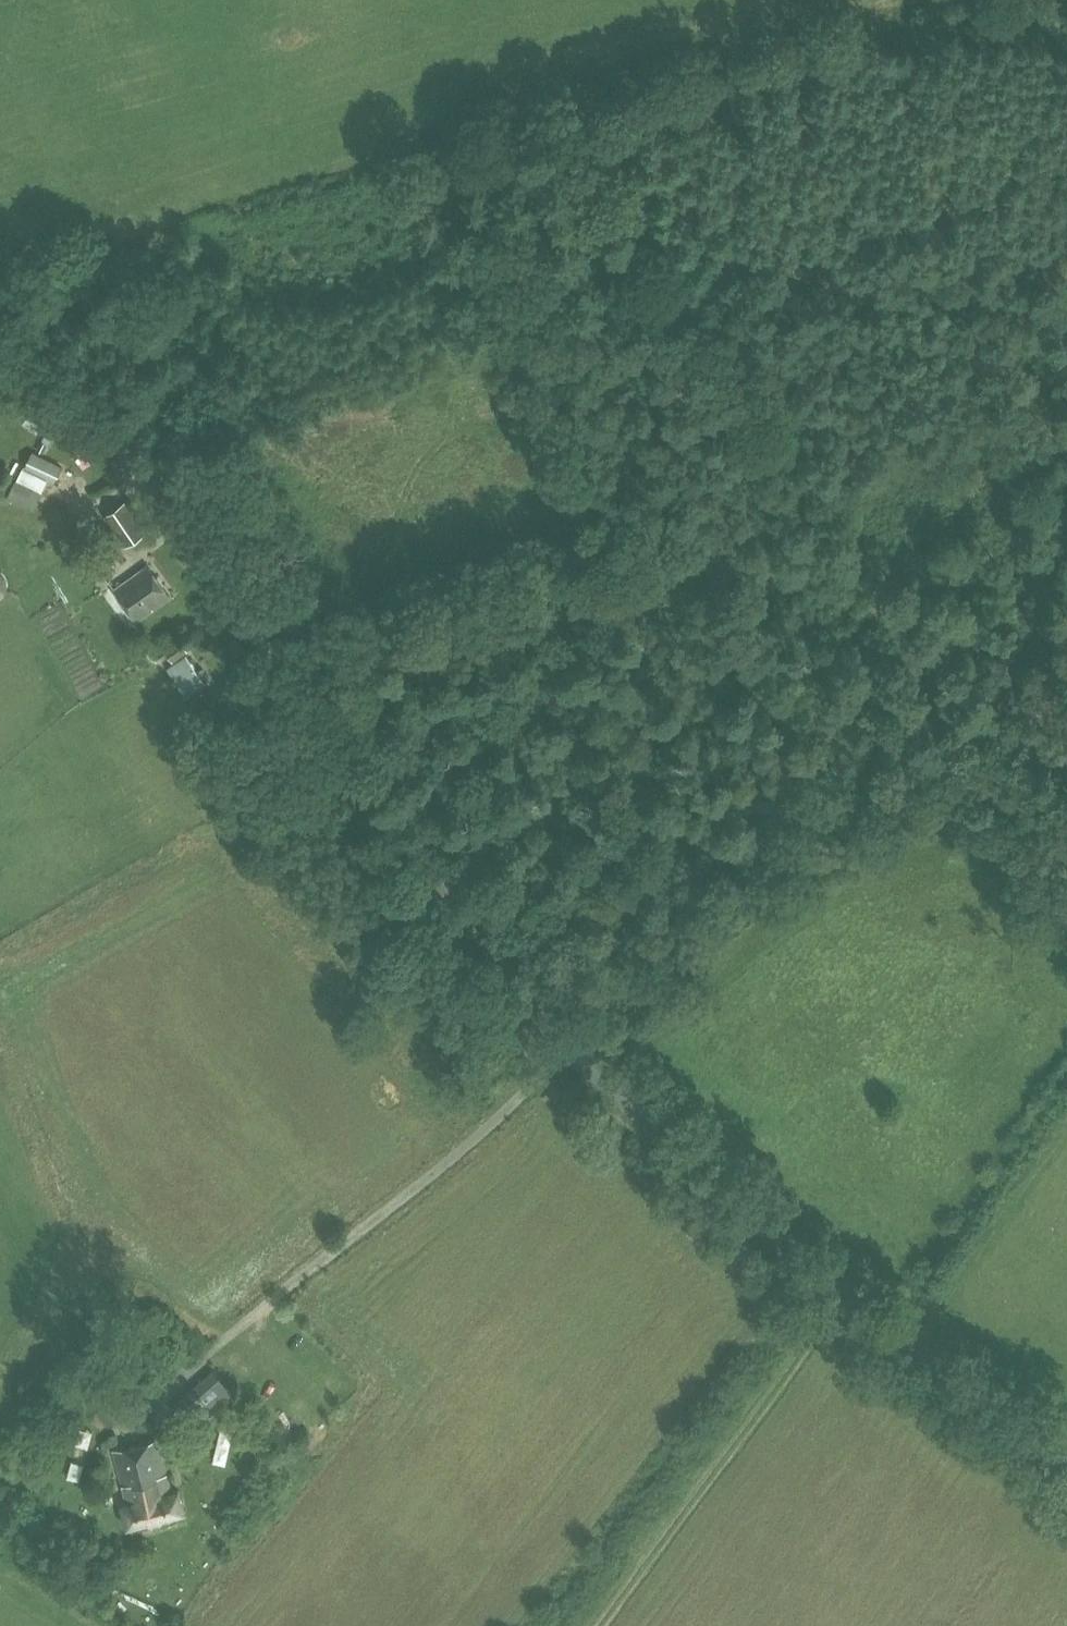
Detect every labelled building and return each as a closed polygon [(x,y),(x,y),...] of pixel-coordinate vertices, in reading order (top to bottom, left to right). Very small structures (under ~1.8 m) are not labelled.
[(28,414),(23,421),(37,432),(43,425),(28,414)] [(49,427),(41,440),(47,443),(51,445),(58,433),(49,427)] [(47,443),(41,440),(36,448),(43,452),(47,443)] [(9,494),(34,506),(47,478),(55,481),(64,463),(33,448),(25,465),(23,464),(14,483),(7,479),(0,489),(0,500),(5,502),(9,494)] [(125,499),(104,513),(126,544),(147,531),(125,499)] [(104,558),(121,547),(107,528),(91,539),(104,558)] [(170,594),(148,563),(115,587),(137,618),(170,594)] [(186,652),(173,661),(168,665),(187,694),(206,681),(186,652)] [(178,1395),(196,1420),(233,1390),(214,1367),(178,1395)] [(224,1427),(222,1441),(236,1443),(238,1429),(224,1427)] [(179,1487),(172,1489),(159,1437),(114,1448),(127,1502),(122,1503),(126,1523),(184,1509),(179,1487)]
